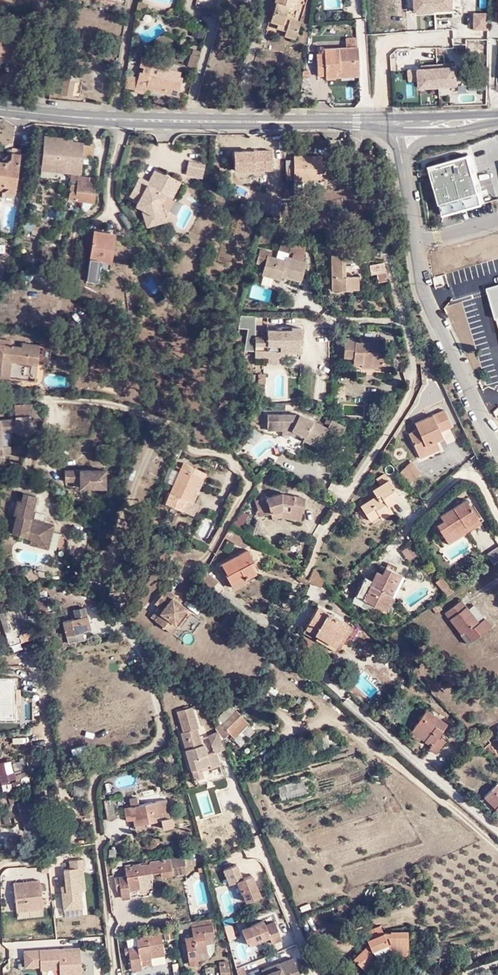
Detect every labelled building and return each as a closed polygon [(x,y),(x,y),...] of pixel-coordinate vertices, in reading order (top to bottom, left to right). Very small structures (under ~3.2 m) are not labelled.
[(272,8),(269,18),(279,20),(278,25),(286,28),(284,33),(296,37),(307,0),(279,0),(277,9),(272,8)] [(406,12),(424,11),(425,28),(434,28),(433,12),(456,11),(455,0),(405,0),(406,12)] [(148,2),(139,1),(138,9),(147,10),(148,2)] [(473,10),(473,28),(489,28),(489,10),(473,10)] [(21,44),(21,42),(1,40),(1,37),(0,36),(0,59),(19,61),(21,44)] [(358,45),(358,36),(347,37),(347,45),(326,47),(326,51),(317,52),(318,73),(326,73),(326,76),(337,75),(337,70),(360,68),(359,45),(358,45)] [(187,66),(193,69),(198,57),(192,54),(187,66)] [(138,75),(136,81),(135,92),(144,94),(145,90),(177,97),(179,87),(177,87),(179,75),(166,72),(151,69),(152,62),(141,60),(139,70),(141,70),(141,75),(138,75)] [(420,85),(460,83),(459,61),(418,63),(420,85)] [(152,62),(151,69),(166,72),(167,66),(166,63),(160,62),(158,63),(153,62),(152,62)] [(77,72),(58,71),(58,78),(59,78),(59,88),(63,88),(62,94),(72,95),(74,78),(76,78),(77,72)] [(265,76),(255,75),(255,85),(265,85),(265,76)] [(124,91),(135,92),(136,81),(126,79),(124,91)] [(83,142),(83,139),(45,134),(42,163),(57,165),(57,170),(72,172),(71,179),(69,196),(83,198),(85,196),(95,197),(97,186),(95,186),(97,175),(80,173),(80,168),(82,152),(83,142)] [(94,145),(83,142),(82,152),(93,155),(94,145)] [(213,172),(218,173),(221,162),(225,162),(227,150),(218,148),(213,172)] [(17,174),(18,161),(20,152),(19,151),(12,151),(11,152),(11,156),(6,160),(1,159),(0,159),(0,186),(3,187),(3,190),(15,190),(15,187),(21,187),(22,175),(17,174)] [(6,160),(11,156),(11,152),(6,151),(2,155),(1,159),(6,160)] [(485,201),(471,153),(429,164),(442,212),(485,201)] [(263,176),(275,176),(275,155),(245,155),(245,170),(263,171),(263,176)] [(294,177),(322,177),(322,172),(322,160),(322,157),(294,156),(294,177)] [(189,159),(187,165),(203,170),(205,163),(189,159)] [(57,170),(57,165),(42,163),(41,172),(57,174),(57,170)] [(201,177),(203,170),(187,165),(185,172),(201,177)] [(140,176),(129,196),(137,200),(135,206),(142,209),(147,228),(167,221),(161,204),(166,194),(173,197),(181,182),(155,168),(148,180),(140,176)] [(116,233),(103,231),(95,231),(89,279),(100,281),(103,259),(113,260),(116,233)] [(288,250),(290,241),(279,241),(278,248),(288,250)] [(300,257),(304,242),(290,241),(288,250),(287,254),(300,257)] [(343,243),(332,242),(332,289),(358,289),(358,276),(346,276),(346,262),(352,262),(352,254),(343,254),(343,243)] [(354,243),(343,243),(343,254),(352,254),(354,254),(354,243)] [(284,256),(276,255),(269,253),(271,249),(260,246),(256,259),(263,261),(261,271),(281,275),(282,273),(300,277),(303,258),(300,257),(287,254),(285,253),(284,256)] [(285,253),(287,254),(288,250),(278,248),(277,247),(276,255),(284,256),(285,253)] [(381,274),(379,264),(370,266),(372,276),(377,274),(380,283),(389,281),(386,272),(381,274)] [(486,320),(488,330),(493,329),(495,336),(497,335),(497,317),(486,320)] [(267,335),(255,334),(254,354),(279,355),(279,349),(298,349),(298,336),(300,336),(300,327),(291,326),(290,327),(267,327),(267,335)] [(357,337),(347,337),(345,356),(356,356),(356,362),(363,363),(363,367),(383,368),(383,371),(392,371),(394,352),(380,351),(380,343),(357,342),(357,337)] [(41,339),(41,344),(41,347),(52,348),(52,342),(52,339),(41,339)] [(41,344),(24,342),(23,345),(12,344),(1,342),(0,342),(0,376),(10,377),(11,360),(38,364),(41,347),(41,344)] [(332,361),(321,360),(322,374),(332,375),(332,361)] [(346,383),(333,382),(333,395),(346,396),(346,383)] [(0,420),(0,465),(4,465),(4,456),(10,456),(9,447),(2,447),(1,431),(30,430),(30,420),(43,420),(33,404),(14,405),(14,416),(14,419),(0,420)] [(410,432),(418,451),(436,443),(434,440),(437,439),(444,436),(441,429),(452,424),(445,408),(415,421),(418,428),(410,432)] [(327,429),(328,426),(298,412),(268,411),(268,427),(283,427),(290,427),(296,430),(304,434),(303,438),(318,445),(327,429)] [(332,419),(328,426),(327,429),(340,436),(345,426),(332,419)] [(437,439),(434,440),(436,443),(418,451),(420,455),(440,446),(437,439)] [(405,465),(414,478),(423,472),(414,459),(405,465)] [(174,485),(172,491),(188,498),(192,499),(202,475),(192,470),(194,465),(184,461),(174,485)] [(165,482),(174,485),(180,472),(171,468),(165,482)] [(65,470),(66,482),(81,482),(81,487),(106,487),(106,469),(65,470)] [(384,506),(388,504),(400,496),(384,472),(376,477),(380,484),(373,489),(376,494),(361,505),(370,519),(379,513),(386,509),(384,506)] [(205,476),(202,475),(192,499),(195,501),(205,476)] [(258,486),(250,494),(255,498),(263,490),(258,486)] [(183,509),(188,498),(172,491),(170,490),(165,501),(183,509)] [(44,537),(51,539),(55,525),(31,518),(37,497),(24,493),(22,501),(18,500),(15,515),(17,516),(13,534),(32,539),(31,544),(42,547),(44,537)] [(286,509),(303,513),(307,498),(286,494),(257,500),(261,515),(273,512),(286,509)] [(192,499),(188,498),(183,509),(194,514),(199,502),(195,501),(192,499)] [(463,522),(465,526),(478,518),(466,499),(440,515),(444,520),(433,527),(439,537),(443,534),(463,522)] [(392,511),(388,504),(384,506),(386,509),(379,513),(382,518),(392,511)] [(251,513),(242,509),(236,521),(244,525),(251,513)] [(300,521),(303,513),(286,509),(273,512),(274,518),(284,516),(300,521)] [(446,538),(465,526),(463,522),(443,534),(446,538)] [(231,528),(226,538),(239,546),(244,536),(231,528)] [(48,548),(51,539),(44,537),(42,547),(48,548)] [(235,544),(228,541),(223,550),(230,554),(235,544)] [(410,541),(401,549),(410,559),(419,552),(410,541)] [(486,553),(493,563),(497,559),(497,545),(486,553)] [(221,564),(231,583),(245,575),(247,579),(258,573),(252,561),(255,559),(249,549),(223,564),(221,564)] [(370,582),(362,600),(381,609),(389,595),(385,593),(395,573),(384,567),(381,574),(375,572),(370,582)] [(319,587),(323,579),(313,569),(307,582),(319,587)] [(220,580),(207,571),(203,579),(214,587),(220,580)] [(399,574),(395,573),(385,593),(389,595),(399,574)] [(245,575),(231,583),(234,589),(248,582),(245,575)] [(446,596),(453,591),(441,576),(435,582),(446,596)] [(354,596),(362,600),(370,582),(363,578),(354,596)] [(177,622),(190,607),(181,600),(183,597),(168,586),(157,600),(158,601),(165,607),(156,618),(173,631),(179,624),(177,622)] [(35,599),(36,611),(46,610),(44,598),(35,599)] [(165,607),(158,601),(149,612),(156,618),(165,607)] [(444,613),(461,633),(464,630),(472,640),(489,626),(484,618),(483,619),(478,623),(467,609),(460,601),(444,613)] [(437,604),(432,608),(436,613),(441,609),(437,604)] [(472,605),(467,609),(478,623),(483,619),(472,605)] [(193,610),(190,607),(177,622),(179,624),(181,625),(193,610)] [(304,627),(338,647),(341,649),(353,628),(315,607),(304,627)] [(63,624),(67,642),(84,638),(83,632),(90,630),(85,609),(74,612),(75,617),(71,618),(71,622),(63,624)] [(24,611),(14,614),(20,634),(29,632),(24,611)] [(20,634),(14,614),(9,615),(8,612),(1,615),(11,647),(22,645),(20,634)] [(335,652),(338,647),(304,627),(301,633),(335,652)] [(467,644),(472,640),(464,630),(461,633),(460,634),(467,644)] [(188,631),(184,639),(192,643),(196,635),(188,631)] [(373,697),(384,683),(365,668),(354,681),(373,697)] [(18,717),(17,674),(0,675),(0,718),(18,717)] [(376,700),(371,705),(374,709),(380,703),(376,700)] [(222,726),(236,713),(231,708),(217,721),(221,725),(222,726)] [(202,746),(199,736),(191,739),(190,733),(198,731),(199,730),(192,710),(189,711),(184,712),(179,714),(184,733),(182,734),(187,751),(186,751),(192,772),(193,772),(196,781),(204,779),(202,772),(201,768),(210,766),(207,755),(204,745),(202,746)] [(426,738),(423,742),(429,746),(427,749),(434,754),(443,742),(436,738),(445,724),(425,710),(409,733),(419,739),(422,735),(426,738)] [(237,712),(236,713),(222,726),(221,725),(216,729),(225,738),(230,734),(245,720),(237,712)] [(250,725),(245,720),(230,734),(235,739),(250,725)] [(46,732),(34,735),(37,750),(50,747),(46,732)] [(417,741),(419,739),(409,733),(407,735),(417,741)] [(208,737),(214,753),(216,752),(217,755),(225,751),(218,734),(208,737)] [(37,750),(34,735),(9,741),(13,756),(37,750)] [(280,752),(268,748),(264,760),(276,764),(280,752)] [(214,753),(207,755),(210,766),(201,768),(202,772),(220,765),(217,755),(216,752),(214,753)] [(0,764),(0,776),(2,782),(16,778),(11,761),(0,764)] [(306,778),(277,786),(282,800),(314,791),(311,780),(307,781),(306,778)] [(87,784),(76,783),(75,795),(85,796),(87,784)] [(492,789),(484,798),(497,811),(497,788),(495,792),(492,789)] [(35,798),(35,800),(37,808),(51,805),(48,795),(35,798)] [(131,809),(134,822),(135,827),(161,822),(163,830),(171,828),(173,827),(174,826),(174,824),(174,821),(173,820),(172,819),(170,818),(165,819),(165,815),(169,814),(166,801),(139,806),(137,800),(129,801),(131,808),(131,809)] [(105,802),(108,821),(116,819),(113,801),(105,802)] [(127,823),(134,822),(131,809),(124,810),(127,823)] [(139,888),(137,878),(137,874),(150,872),(158,870),(159,875),(171,873),(185,871),(182,855),(168,858),(148,861),(148,859),(143,860),(144,863),(139,864),(139,862),(130,864),(131,866),(124,867),(125,876),(117,877),(114,878),(116,890),(119,889),(121,897),(129,896),(128,890),(139,888)] [(60,860),(64,916),(87,914),(83,858),(60,860)] [(237,861),(223,866),(236,902),(262,892),(254,871),(242,875),(237,861)] [(116,869),(117,877),(125,876),(124,867),(116,869)] [(14,880),(16,909),(43,908),(41,878),(14,880)] [(350,903),(339,907),(340,913),(352,909),(350,903)] [(264,916),(241,925),(248,943),(271,935),(264,916)] [(274,942),(283,939),(275,917),(266,920),(274,942)] [(233,923),(226,925),(228,937),(236,936),(233,923)] [(186,941),(189,961),(198,960),(198,955),(208,953),(207,945),(216,943),(215,936),(218,936),(216,925),(192,929),(194,940),(186,941)] [(372,943),(369,945),(355,960),(370,974),(377,966),(373,962),(378,956),(391,955),(408,955),(408,933),(392,933),(391,935),(384,935),(382,927),(364,933),(367,941),(371,939),(372,943)] [(138,947),(129,949),(125,950),(126,956),(130,955),(133,971),(143,969),(142,963),(152,961),(151,954),(150,947),(164,944),(162,934),(144,937),(144,938),(137,940),(138,947)] [(128,941),(129,949),(138,947),(137,940),(128,941)] [(165,952),(164,944),(150,947),(151,954),(165,952)] [(80,945),(23,948),(24,967),(39,966),(40,974),(82,974),(80,945)] [(209,960),(208,953),(198,955),(198,960),(199,962),(209,960)] [(408,961),(408,955),(391,955),(378,956),(373,962),(377,966),(382,962),(393,960),(408,961)] [(290,974),(299,974),(293,959),(279,964),(278,963),(260,970),(262,974),(261,974),(285,974),(289,974),(290,974)] [(222,962),(223,974),(232,974),(230,961),(222,962)]
